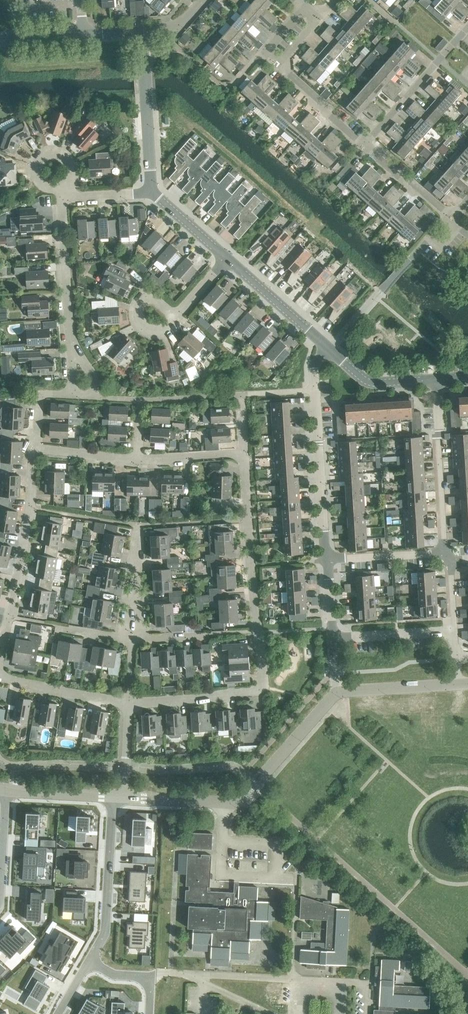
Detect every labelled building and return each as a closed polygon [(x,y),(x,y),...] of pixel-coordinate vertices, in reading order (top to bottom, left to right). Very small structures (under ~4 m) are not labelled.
[(102,8),(115,7),(114,0),(101,0),(102,8)] [(149,5),(159,14),(170,1),(169,0),(170,0),(154,0),(149,5)] [(210,6),(216,11),(222,5),(216,0),(215,0),(210,6)] [(250,4),(273,24),(278,19),(267,9),(272,3),(268,0),(254,0),(250,4)] [(418,2),(426,9),(431,3),(432,2),(429,0),(420,0),(418,2)] [(447,0),(441,0),(434,8),(445,18),(451,12),(462,22),(466,17),(447,0)] [(466,17),(467,14),(467,9),(460,2),(461,0),(447,0),(466,17)] [(138,15),(137,1),(130,2),(130,16),(138,15)] [(144,1),(137,1),(138,15),(145,15),(144,11),(144,1)] [(250,4),(241,15),(253,25),(258,20),(268,29),(273,24),(250,4)] [(348,4),(344,9),(363,27),(373,16),(362,5),(356,11),(348,4)] [(399,8),(393,14),(397,18),(402,11),(399,8)] [(347,22),(342,27),(354,37),(363,27),(344,9),(339,14),(347,22)] [(241,15),(231,26),(254,46),(259,40),(248,31),(253,25),(241,15)] [(329,25),(325,31),(344,48),(354,37),(342,27),(337,33),(329,25)] [(231,26),(222,36),(234,47),(239,41),(249,51),(254,46),(231,26)] [(328,43),(323,49),(335,59),(344,48),(325,31),(320,36),(328,43)] [(186,34),(179,41),(184,45),(190,38),(186,34)] [(222,36),(212,47),(235,67),(240,62),(229,52),(234,47),(222,36)] [(381,42),(375,48),(388,60),(394,53),(381,42)] [(403,42),(394,53),(416,73),(421,68),(410,58),(415,52),(403,42)] [(235,67),(212,47),(202,58),(214,68),(219,63),(230,72),(235,67)] [(310,47),(305,52),(325,70),(335,59),(323,49),(318,54),(310,47)] [(325,70),(305,52),(301,57),(309,65),(304,71),(316,81),(325,70)] [(388,60),(384,64),(396,74),(401,69),(412,78),(416,73),(394,53),(388,60)] [(384,64),(374,75),(397,95),(402,90),(391,80),(396,74),(384,64)] [(356,70),(353,74),(357,78),(361,74),(356,70)] [(241,92),(252,101),(272,79),(267,74),(257,85),(251,80),(241,92)] [(374,75),(365,86),(377,96),(381,90),(392,100),(397,95),(374,75)] [(252,101),(263,111),(273,99),(267,94),(277,83),(272,79),(252,101)] [(433,79),(429,84),(451,104),(461,93),(449,83),(444,89),(433,79)] [(435,99),(430,105),(442,115),(451,104),(429,84),(424,90),(435,99)] [(365,86),(355,96),(378,116),(383,111),(372,101),(377,96),(365,86)] [(326,89),(320,95),(326,100),(331,94),(326,89)] [(263,111),(273,121),(293,98),(288,93),(278,104),(273,99),(263,111)] [(378,116),(355,96),(346,107),(357,118),(362,112),(373,122),(378,116)] [(273,121),(284,130),(294,118),(289,114),(298,103),(293,98),(273,121)] [(414,101),(410,106),(432,126),(442,115),(430,105),(425,110),(414,101)] [(458,110),(464,115),(467,111),(467,108),(463,103),(458,110)] [(416,121),(411,126),(423,137),(432,126),(410,106),(405,111),(416,121)] [(54,110),(50,123),(41,120),(40,117),(34,120),(40,133),(46,130),(47,130),(47,131),(53,133),(53,132),(57,133),(57,135),(60,136),(67,115),(61,113),(62,113),(60,112),(54,110)] [(284,130),(295,140),(315,117),(310,112),(300,123),(294,118),(284,130)] [(99,135),(91,128),(95,124),(86,116),(77,127),(82,131),(73,141),(85,151),(99,135)] [(295,140),(306,149),(316,138),(310,133),(320,122),(315,117),(295,140)] [(395,122),(391,128),(413,147),(423,137),(411,126),(406,132),(395,122)] [(18,144),(20,140),(30,136),(23,123),(18,126),(17,124),(7,129),(5,132),(1,142),(3,143),(1,149),(14,153),(18,144)] [(413,147),(391,128),(386,133),(397,142),(392,148),(403,158),(413,147)] [(306,149),(316,159),(336,136),(331,132),(322,143),(316,138),(306,149)] [(336,136),(316,159),(327,168),(338,157),(332,152),(342,141),(336,136)] [(174,183),(188,167),(194,160),(193,160),(187,155),(197,144),(190,138),(175,155),(176,156),(176,157),(175,157),(175,158),(175,159),(174,160),(174,161),(174,162),(175,162),(175,163),(175,164),(176,165),(177,165),(178,167),(169,178),(174,183)] [(435,139),(431,144),(435,148),(440,143),(435,139)] [(123,143),(115,147),(118,154),(126,150),(123,143)] [(443,143),(437,150),(443,155),(449,149),(446,146),(443,143)] [(187,194),(201,178),(206,172),(200,166),(210,155),(203,149),(193,160),(194,160),(188,167),(189,168),(188,168),(188,169),(187,170),(187,171),(187,172),(187,173),(188,174),(188,175),(188,176),(189,176),(189,177),(191,178),(182,189),(187,194)] [(427,149),(422,155),(426,159),(431,152),(427,149)] [(99,153),(99,158),(97,160),(89,161),(90,177),(110,176),(110,169),(111,169),(113,167),(112,152),(99,153)] [(453,163),(464,174),(467,170),(467,157),(462,152),(453,163)] [(293,154),(289,158),(294,162),(298,158),(293,154)] [(220,156),(216,161),(221,165),(225,160),(220,156)] [(1,185),(16,184),(15,164),(2,165),(2,159),(0,159),(0,184),(1,185)] [(298,159),(294,164),(298,167),(302,162),(298,159)] [(200,205),(214,190),(219,183),(213,178),(223,167),(221,165),(216,161),(206,172),(201,178),(202,179),(201,180),(200,182),(200,183),(200,184),(200,185),(201,186),(201,187),(202,188),(204,190),(195,201),(200,205)] [(343,165),(339,161),(332,169),(336,173),(343,165)] [(453,163),(443,174),(463,192),(467,186),(460,179),(464,174),(453,163)] [(345,184),(356,194),(376,171),(371,166),(361,177),(355,172),(345,184)] [(356,194),(367,203),(377,192),(371,187),(381,176),(376,171),(356,194)] [(213,217),(227,201),(226,201),(232,194),(226,189),(236,178),(229,172),(219,183),(214,190),(215,190),(214,191),(214,192),(213,192),(213,193),(213,194),(213,195),(213,196),(213,197),(214,198),(214,199),(215,199),(217,201),(207,212),(213,217)] [(463,192),(443,174),(434,185),(445,195),(450,190),(459,197),(463,192)] [(226,228),(239,212),(245,206),(239,200),(248,189),(241,183),(232,194),(226,201),(227,201),(227,202),(227,203),(226,204),(226,205),(226,206),(226,207),(226,208),(226,209),(227,210),(228,211),(230,212),(220,223),(226,228)] [(332,183),(328,188),(332,192),(337,187),(332,183)] [(367,203),(378,213),(398,190),(392,186),(383,197),(377,192),(367,203)] [(378,213),(388,222),(399,211),(393,206),(403,195),(398,190),(378,213)] [(239,212),(240,213),(240,214),(239,214),(239,215),(239,216),(239,217),(239,218),(239,219),(239,220),(240,222),(241,222),(243,224),(233,235),(238,239),(258,217),(252,212),(261,201),(254,195),(245,206),(239,212)] [(37,197),(26,203),(28,207),(39,201),(37,197)] [(388,222),(399,232),(419,209),(414,205),(404,216),(399,211),(388,222)] [(20,218),(21,230),(41,229),(40,216),(36,216),(36,209),(17,210),(18,218),(20,218)] [(419,209),(399,232),(410,242),(420,230),(415,225),(424,214),(419,209)] [(135,218),(131,219),(131,216),(119,217),(121,237),(129,237),(130,241),(137,241),(138,234),(136,235),(135,218)] [(109,236),(115,236),(114,220),(110,220),(110,218),(99,218),(100,239),(109,238),(109,236)] [(88,238),(95,237),(94,221),(89,221),(89,219),(78,220),(79,240),(88,240),(88,238)] [(261,244),(267,249),(284,231),(273,221),(249,249),(253,253),(260,248),(259,246),(261,244)] [(166,242),(162,239),(164,238),(155,230),(142,245),(148,251),(150,250),(155,254),(165,243),(166,242)] [(266,264),(270,267),(294,240),(284,231),(267,249),(273,255),(272,257),(270,256),(266,264)] [(15,237),(7,238),(7,246),(16,246),(15,237)] [(166,242),(165,243),(168,246),(174,240),(170,237),(166,242)] [(26,245),(27,259),(47,258),(46,243),(34,244),(34,238),(18,239),(18,245),(26,245)] [(282,262),(288,268),(305,249),(294,240),(270,267),(274,271),(281,266),(280,264),(282,262)] [(178,253),(180,251),(171,244),(157,259),(164,265),(165,264),(170,268),(181,256),(178,253)] [(287,282),(291,286),(315,258),(305,249),(288,268),(294,273),(292,275),(290,274),(287,282)] [(119,258),(116,264),(124,268),(127,262),(119,258)] [(181,278),(186,282),(197,270),(194,267),(195,265),(187,258),(173,273),(179,279),(181,278)] [(303,281),(309,286),(325,267),(315,258),(291,286),(295,289),(302,285),(301,283),(303,281)] [(121,276),(123,272),(124,271),(109,264),(104,276),(108,278),(104,287),(123,296),(130,282),(123,279),(123,277),(121,276)] [(26,275),(27,288),(49,287),(48,271),(28,272),(28,267),(14,268),(15,275),(26,275)] [(307,300),(312,304),(336,277),(325,267),(309,286),(315,292),(313,294),(311,293),(307,300)] [(158,279),(154,284),(159,288),(170,276),(165,272),(158,279)] [(323,299),(330,305),(347,286),(336,277),(312,304),(316,308),(323,303),(322,301),(323,299)] [(227,297),(224,294),(226,292),(217,285),(204,300),(210,306),(211,305),(216,309),(217,308),(221,304),(227,297)] [(347,286),(330,305),(336,310),(334,312),(332,311),(328,319),(333,323),(357,295),(347,286)] [(28,307),(29,317),(49,316),(48,301),(34,302),(34,296),(22,296),(22,307),(28,307)] [(240,308),(241,306),(233,299),(225,307),(221,312),(219,314),(226,320),(227,318),(232,323),(236,318),(243,311),(240,308)] [(98,309),(99,325),(119,323),(118,307),(106,308),(105,300),(91,301),(92,309),(98,309)] [(255,322),(257,320),(248,312),(240,322),(236,326),(235,328),(241,334),(243,332),(248,337),(248,336),(252,331),(258,324),(255,322)] [(201,317),(197,321),(206,329),(210,325),(201,317)] [(47,330),(43,330),(42,323),(24,324),(25,331),(27,331),(28,345),(48,344),(47,330)] [(271,335),(272,334),(264,326),(256,335),(252,339),(250,342),(257,347),(258,346),(263,351),(264,350),(268,345),(274,338),(271,335)] [(178,344),(193,358),(203,346),(211,352),(216,346),(206,337),(201,342),(189,332),(178,344)] [(127,337),(124,335),(115,345),(110,341),(97,347),(102,356),(108,353),(119,362),(135,344),(128,339),(128,338),(127,337)] [(274,360),(279,364),(289,352),(286,349),(288,347),(279,340),(272,348),(268,353),(266,355),(272,361),(274,360)] [(220,345),(215,351),(218,354),(222,353),(225,350),(220,345)] [(268,345),(264,350),(268,353),(272,348),(268,345)] [(176,362),(169,363),(166,349),(151,352),(155,371),(165,370),(166,377),(166,376),(167,381),(179,379),(178,374),(176,362)] [(53,358),(41,359),(40,352),(18,354),(19,362),(32,361),(33,374),(54,373),(53,364),(54,364),(54,362),(53,362),(53,358)] [(9,356),(0,357),(1,366),(10,365),(9,356)] [(191,362),(186,368),(197,377),(202,371),(191,362)] [(0,412),(0,414),(1,417),(4,418),(22,419),(23,408),(15,407),(15,401),(16,396),(3,395),(3,401),(2,407),(1,408),(0,410),(0,412)] [(455,398),(456,409),(450,409),(451,427),(460,427),(460,417),(467,417),(467,397),(455,398)] [(413,400),(377,402),(379,423),(411,421),(412,430),(421,429),(420,411),(414,412),(413,400)] [(271,403),(272,414),(289,413),(289,402),(271,403)] [(379,423),(377,402),(342,405),(343,416),(336,417),(337,434),(347,434),(346,425),(379,423)] [(69,418),(68,424),(82,425),(83,418),(75,418),(75,412),(75,405),(51,403),(51,417),(69,418)] [(102,426),(109,426),(121,427),(121,420),(127,421),(128,407),(110,406),(109,420),(102,419),(102,426)] [(211,409),(211,423),(229,422),(229,408),(211,409)] [(151,422),(169,423),(170,410),(152,409),(151,422)] [(272,414),(272,425),(290,424),(289,413),(272,414)] [(1,435),(14,435),(14,429),(22,430),(22,419),(4,418),(1,417),(1,418),(0,420),(0,426),(0,427),(1,428),(0,430),(0,434),(1,435)] [(50,437),(67,438),(68,424),(50,424),(50,437)] [(272,425),(273,436),(291,435),(290,424),(272,425)] [(121,427),(109,426),(108,439),(100,439),(100,446),(114,447),(114,440),(126,441),(127,427),(121,427)] [(205,438),(206,451),(219,450),(218,442),(231,441),(230,428),(212,429),(212,437),(205,438)] [(175,429),(172,429),(169,429),(169,430),(151,429),(150,442),(168,443),(168,439),(173,439),(175,437),(175,429)] [(452,446),(467,445),(467,434),(451,435),(452,446)] [(3,441),(3,452),(20,453),(21,441),(13,441),(14,435),(1,435),(1,441),(3,441)] [(273,436),(274,447),(291,445),(291,435),(273,436)] [(404,438),(405,449),(422,448),(422,437),(404,438)] [(338,442),(338,453),(356,452),(355,441),(338,442)] [(274,447),(274,457),(292,456),(291,445),(274,447)] [(453,457),(467,456),(467,445),(452,446),(453,457)] [(397,457),(397,461),(423,459),(422,448),(405,449),(405,456),(397,457)] [(12,469),(12,463),(20,464),(20,453),(3,452),(2,462),(0,462),(0,468),(12,469)] [(338,453),(339,464),(357,463),(356,452),(338,453)] [(274,457),(275,468),(292,467),(292,456),(274,457)] [(458,468),(458,467),(467,467),(467,456),(453,457),(453,468),(458,468)] [(406,464),(406,471),(424,470),(423,459),(397,461),(397,464),(406,464)] [(340,475),(345,475),(345,474),(357,474),(357,473),(357,463),(339,464),(340,475)] [(213,473),(213,486),(230,487),(231,476),(222,476),(222,467),(210,466),(210,473),(213,473)] [(276,479),(280,479),(293,478),(293,477),(292,467),(275,468),(276,479)] [(458,468),(459,478),(467,478),(467,467),(458,467),(458,468)] [(1,485),(19,486),(19,475),(12,475),(12,469),(0,468),(0,475),(1,475),(1,485)] [(398,478),(398,482),(424,481),(424,470),(406,471),(406,478),(398,478)] [(46,471),(46,482),(63,483),(64,472),(46,471)] [(92,490),(103,491),(104,473),(93,472),(92,490)] [(104,473),(103,491),(114,491),(115,473),(104,473)] [(345,474),(345,475),(345,485),(363,484),(362,473),(357,473),(357,474),(345,474)] [(161,492),(172,492),(173,474),(162,474),(161,492)] [(173,474),(172,492),(184,492),(184,475),(173,474)] [(127,494),(138,494),(138,477),(127,476),(127,494)] [(138,477),(138,494),(149,495),(149,477),(138,477)] [(272,486),(272,490),(299,488),(298,477),(293,477),(293,478),(280,479),(281,485),(272,486)] [(460,489),(467,489),(467,478),(459,478),(460,489)] [(407,486),(407,493),(425,491),(424,481),(398,482),(398,486),(407,486)] [(63,483),(46,482),(45,493),(63,494),(63,483)] [(345,485),(346,496),(363,495),(363,484),(345,485)] [(10,504),(10,497),(18,498),(19,486),(1,485),(0,485),(0,503),(10,504)] [(230,487),(213,486),(212,504),(209,504),(208,509),(220,510),(220,498),(230,498),(230,487)] [(281,493),(282,500),(299,499),(299,488),(272,490),(273,494),(281,493)] [(460,500),(467,500),(467,489),(460,489),(460,500)] [(399,500),(400,504),(426,502),(425,491),(407,493),(408,499),(399,500)] [(346,496),(347,507),(364,506),(363,495),(346,496)] [(274,508),(274,512),(300,510),(299,499),(282,500),(282,507),(274,508)] [(408,507),(409,514),(422,513),(422,514),(426,514),(426,502),(400,504),(400,508),(408,507)] [(15,522),(17,511),(9,510),(10,504),(0,503),(0,520),(15,522)] [(347,507),(347,518),(365,517),(364,506),(347,507)] [(282,515),(283,522),(301,521),(300,510),(274,512),(274,516),(282,515)] [(404,514),(405,525),(422,524),(422,514),(422,513),(409,514),(404,514)] [(43,521),(42,532),(60,535),(63,519),(50,516),(49,522),(43,521)] [(347,518),(348,529),(365,528),(365,517),(347,518)] [(4,538),(5,532),(13,533),(15,522),(0,520),(0,537),(4,538)] [(275,529),(275,533),(301,532),(301,521),(283,522),(283,529),(275,529)] [(104,533),(103,543),(122,547),(124,536),(116,535),(117,526),(95,522),(93,531),(104,533)] [(214,532),(215,543),(233,542),(232,531),(226,531),(226,524),(212,524),(212,532),(214,532)] [(405,525),(405,536),(423,535),(422,524),(405,525)] [(150,536),(151,547),(169,546),(168,540),(172,540),(177,535),(177,527),(165,528),(165,535),(150,536)] [(348,529),(348,540),(366,538),(365,528),(348,529)] [(84,531),(83,540),(90,541),(91,534),(90,534),(91,532),(84,531)] [(46,544),(45,550),(58,552),(60,535),(42,532),(40,543),(46,544)] [(284,537),(284,544),(302,542),(301,532),(275,533),(275,537),(284,537)] [(423,535),(405,536),(406,547),(424,546),(423,535)] [(8,557),(10,546),(3,544),(4,538),(0,537),(0,555),(8,557)] [(366,538),(348,540),(349,551),(367,550),(366,538)] [(205,561),(207,561),(219,560),(219,554),(234,553),(233,542),(215,543),(216,554),(205,555),(205,561)] [(302,542),(284,544),(285,555),(303,554),(302,542)] [(93,552),(92,558),(105,560),(106,555),(121,557),(122,547),(103,543),(101,554),(93,552)] [(167,557),(167,563),(179,563),(179,562),(179,556),(170,557),(169,546),(151,547),(152,558),(167,557)] [(38,555),(36,566),(55,569),(58,552),(45,550),(44,556),(38,555)] [(99,566),(97,576),(117,579),(119,569),(104,566),(105,560),(92,558),(91,564),(99,566)] [(217,566),(217,577),(235,576),(234,565),(220,566),(219,560),(207,561),(208,567),(217,566)] [(153,570),(153,581),(171,580),(170,569),(182,568),(182,562),(179,562),(179,563),(167,563),(167,569),(153,570)] [(40,578),(39,583),(52,585),(55,569),(36,566),(34,577),(40,578)] [(286,570),(287,581),(304,580),(304,569),(286,570)] [(417,572),(418,584),(435,583),(435,571),(417,572)] [(356,576),(356,587),(374,586),(373,575),(356,576)] [(88,585),(86,591),(99,593),(100,587),(115,590),(117,579),(97,576),(96,586),(88,585)] [(209,589),(209,595),(221,594),(221,588),(236,587),(235,576),(217,577),(218,588),(209,589)] [(169,591),(169,597),(181,596),(181,597),(183,596),(183,590),(172,591),(171,580),(153,581),(154,592),(169,591)] [(287,581),(287,592),(305,591),(304,580),(287,581)] [(32,588),(30,599),(55,603),(57,592),(51,591),(52,585),(39,583),(38,589),(32,588)] [(418,584),(418,594),(436,593),(435,583),(418,584)] [(356,587),(357,598),(375,597),(374,586),(356,587)] [(94,598),(92,608),(112,612),(113,601),(98,599),(99,593),(86,591),(85,597),(94,598)] [(287,592),(288,602),(306,601),(305,591),(287,592)] [(271,593),(263,593),(263,604),(271,604),(271,593)] [(418,594),(419,605),(437,604),(436,593),(418,594)] [(219,600),(219,611),(237,610),(237,599),(222,600),(221,594),(209,595),(210,601),(219,600)] [(155,604),(155,615),(173,614),(172,603),(181,603),(181,597),(181,596),(169,597),(169,603),(155,604)] [(357,598),(358,609),(375,608),(375,597),(357,598)] [(55,603),(30,599),(29,610),(34,611),(34,616),(33,617),(46,619),(47,613),(53,614),(55,603)] [(306,601),(288,602),(289,614),(290,620),(306,619),(306,613),(306,601)] [(437,604),(419,605),(420,617),(437,615),(437,604)] [(112,612),(92,608),(90,619),(84,618),(83,627),(100,630),(102,621),(110,622),(112,612)] [(375,608),(358,609),(358,620),(376,619),(375,608)] [(237,610),(219,611),(220,622),(211,623),(211,629),(223,628),(223,622),(238,621),(237,610)] [(173,614),(155,615),(156,626),(171,625),(171,631),(185,630),(185,624),(174,625),(173,614)] [(16,639),(14,650),(36,654),(37,647),(40,647),(40,643),(41,637),(29,635),(28,641),(23,640),(16,639)] [(62,658),(68,659),(70,643),(59,641),(57,653),(51,652),(49,664),(58,666),(62,658)] [(74,668),(83,670),(86,657),(80,656),(82,644),(70,643),(68,659),(73,660),(74,668)] [(229,652),(229,664),(247,663),(247,662),(246,657),(248,657),(247,644),(222,645),(223,652),(229,652)] [(96,664),(102,665),(105,648),(93,646),(91,658),(86,657),(83,670),(93,671),(96,664)] [(105,648),(102,665),(108,666),(109,674),(118,676),(120,663),(114,662),(116,653),(116,650),(105,648)] [(192,649),(192,654),(193,665),(199,664),(202,667),(203,672),(211,672),(209,653),(202,653),(202,648),(192,649)] [(176,666),(182,665),(185,668),(186,677),(194,677),(193,665),(192,654),(185,654),(185,649),(175,650),(175,655),(176,655),(176,666)] [(36,654),(14,650),(12,662),(24,664),(23,669),(36,672),(37,662),(35,661),(36,654)] [(177,674),(176,666),(176,655),(175,655),(168,655),(168,650),(158,651),(159,656),(159,667),(160,667),(165,666),(169,669),(169,674),(177,674)] [(160,675),(160,667),(159,667),(159,656),(152,656),(151,651),(141,652),(141,653),(142,658),(142,668),(148,667),(152,670),(152,675),(160,675)] [(247,663),(229,664),(230,671),(224,671),(224,682),(249,681),(248,668),(247,668),(247,663)] [(27,721),(30,700),(24,699),(23,701),(16,700),(15,710),(8,709),(6,721),(13,722),(14,719),(27,721)] [(52,726),(56,705),(56,704),(49,703),(49,705),(42,704),(40,714),(34,713),(32,725),(39,726),(39,724),(52,726)] [(76,707),(76,710),(69,709),(67,719),(60,718),(58,729),(65,731),(66,728),(79,730),(83,709),(76,707)] [(240,709),(242,729),(261,728),(261,720),(254,720),(254,708),(248,709),(247,707),(246,707),(244,707),(243,708),(243,709),(240,709)] [(218,711),(216,711),(217,730),(229,729),(229,735),(237,734),(237,728),(236,720),(230,721),(229,712),(229,710),(223,710),(222,709),(221,708),(220,708),(218,709),(218,711)] [(212,730),(212,722),(205,722),(205,711),(198,712),(198,710),(197,710),(195,710),(194,711),(193,712),(191,712),(192,731),(212,730)] [(86,738),(94,739),(95,733),(104,734),(107,713),(101,711),(100,714),(93,713),(92,723),(85,722),(82,737),(86,738)] [(188,733),(187,716),(180,716),(180,713),(174,713),(173,712),(172,711),(170,711),(169,712),(169,714),(167,714),(168,734),(169,734),(169,735),(169,737),(171,738),(179,737),(180,736),(181,735),(181,733),(188,733)] [(144,715),(142,715),(143,721),(143,735),(163,734),(162,716),(155,716),(155,715),(149,715),(149,713),(147,713),(146,713),(145,714),(144,715)] [(26,812),(25,828),(26,828),(26,826),(28,826),(28,828),(28,839),(38,840),(39,813),(26,812)] [(77,815),(75,842),(85,843),(86,831),(86,828),(88,828),(88,831),(89,831),(90,816),(77,815)] [(132,825),(131,846),(145,847),(146,825),(146,819),(133,818),(132,825)] [(188,848),(211,849),(212,834),(189,832),(188,848)] [(24,853),(22,880),(36,881),(37,866),(45,867),(46,848),(32,847),(31,853),(26,853),(24,853)] [(186,890),(185,901),(193,902),(193,906),(189,906),(188,928),(193,928),(192,943),(211,944),(210,958),(229,959),(229,960),(230,960),(230,952),(249,953),(250,939),(261,940),(261,921),(268,921),(267,920),(268,902),(257,901),(258,887),(249,887),(239,887),(239,886),(238,886),(238,894),(234,894),(234,892),(207,891),(207,887),(210,887),(211,855),(201,855),(201,857),(198,857),(198,854),(187,854),(186,886),(189,886),(189,890),(186,890)] [(82,856),(69,855),(69,861),(67,861),(67,875),(75,875),(75,878),(74,878),(74,879),(75,879),(76,877),(83,878),(83,876),(87,876),(87,862),(82,862),(82,856)] [(130,871),(128,901),(145,902),(146,872),(130,871)] [(64,897),(63,911),(73,911),(72,919),(84,920),(86,898),(77,897),(77,892),(66,891),(66,897),(64,897)] [(27,904),(26,919),(40,920),(42,893),(31,893),(30,904),(27,904)] [(301,949),(300,963),(307,963),(307,968),(320,969),(320,964),(341,965),(341,957),(346,957),(349,909),(337,908),(337,907),(329,904),(329,901),(323,901),(323,903),(300,896),(301,897),(300,918),(327,920),(326,950),(301,949)] [(126,934),(126,935),(129,936),(129,948),(145,948),(145,935),(148,936),(148,922),(133,921),(132,923),(132,924),(127,924),(126,934)] [(0,939),(0,948),(10,957),(16,951),(20,954),(30,943),(12,926),(0,939)] [(47,954),(42,962),(57,970),(61,962),(63,963),(68,955),(66,954),(74,940),(59,931),(51,946),(47,943),(42,951),(47,954)] [(301,939),(311,940),(311,932),(302,932),(301,939)] [(383,1005),(395,1006),(428,1008),(428,1013),(440,1013),(433,994),(430,994),(430,987),(393,985),(394,969),(399,970),(400,960),(381,959),(381,967),(376,967),(375,980),(380,980),(379,1001),(384,1001),(383,1005)] [(404,971),(412,971),(412,961),(405,961),(404,971)] [(31,991),(23,1004),(35,1011),(49,987),(43,983),(47,976),(35,969),(25,988),(31,991)] [(78,1013),(103,1013),(106,1009),(87,998),(78,1013)] [(125,1003),(112,1002),(111,1013),(132,1013),(132,1012),(124,1012),(125,1003)] [(398,1011),(395,1011),(395,1006),(383,1005),(379,1005),(378,1010),(374,1009),(373,1013),(397,1013),(398,1011)]
